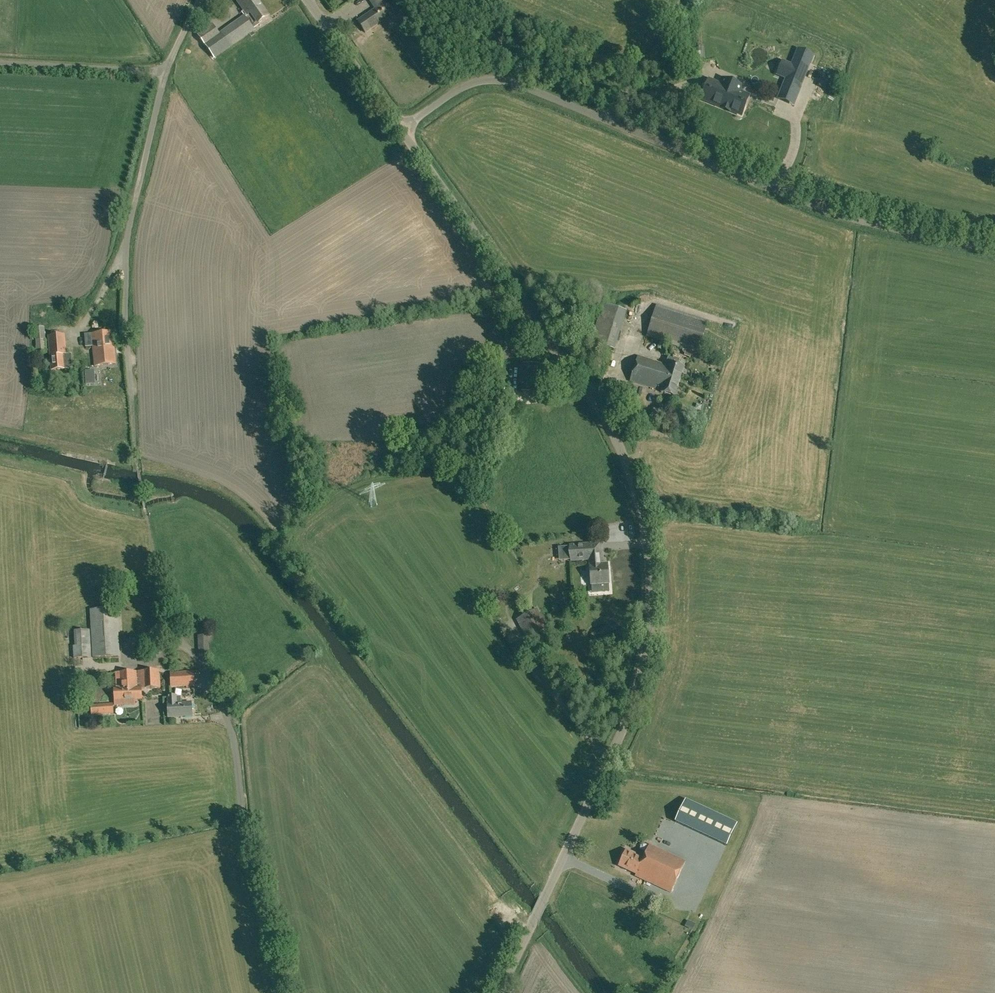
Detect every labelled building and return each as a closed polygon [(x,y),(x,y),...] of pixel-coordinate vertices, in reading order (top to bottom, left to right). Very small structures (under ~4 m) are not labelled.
[(245,10),(248,8),(244,2),(247,0),(237,0),(245,10)] [(257,0),(247,0),(244,2),(248,8),(245,10),(248,15),(246,17),(253,27),(257,26),(258,26),(270,17),(257,0)] [(375,8),(357,20),(365,32),(394,13),(385,0),(370,0),(375,8)] [(246,17),(245,16),(219,34),(204,44),(213,57),(254,28),(253,27),(246,17)] [(204,44),(219,34),(213,25),(198,35),(204,44)] [(796,95),(812,57),(797,50),(781,89),(796,95)] [(706,102),(741,115),(749,94),(739,90),(741,85),(724,79),(722,83),(715,80),(708,95),(706,102)] [(590,342),(614,349),(626,311),(603,303),(590,342)] [(698,352),(708,321),(657,305),(647,335),(698,352)] [(45,328),(34,329),(35,329),(37,355),(46,354),(45,328)] [(102,347),(114,346),(114,345),(113,331),(85,334),(86,347),(93,346),(94,349),(103,348),(102,347)] [(48,337),(50,355),(51,369),(73,368),(71,353),(67,353),(65,335),(48,337)] [(103,348),(94,349),(95,365),(116,363),(114,346),(102,347),(103,348)] [(630,380),(652,388),(661,390),(661,392),(674,397),(684,367),(678,365),(680,361),(668,357),(666,365),(660,363),(638,356),(630,380)] [(538,364),(523,363),(522,390),(537,391),(538,364)] [(589,557),(589,559),(591,584),(609,583),(607,563),(601,564),(600,543),(588,544),(589,557)] [(570,547),(562,547),(563,560),(571,560),(589,559),(589,557),(588,544),(570,545),(570,547)] [(90,609),(93,657),(120,655),(118,608),(90,609)] [(526,639),(548,628),(537,608),(516,619),(526,639)] [(74,658),(91,657),(90,629),(74,630),(75,646),(73,646),(74,658)] [(198,653),(209,653),(208,635),(198,635),(198,653)] [(160,670),(116,672),(116,688),(114,688),(115,700),(122,700),(122,705),(135,704),(134,699),(142,699),(142,688),(161,687),(160,670)] [(194,671),(170,672),(171,686),(195,685),(194,671)] [(168,717),(192,715),(192,702),(177,703),(176,695),(168,696),(169,704),(168,704),(168,717)] [(92,714),(114,713),(113,703),(91,705),(92,714)] [(726,846),(737,823),(686,799),(675,822),(726,846)] [(670,892),(685,861),(650,844),(644,857),(626,849),(618,865),(636,874),(635,876),(670,892)]
